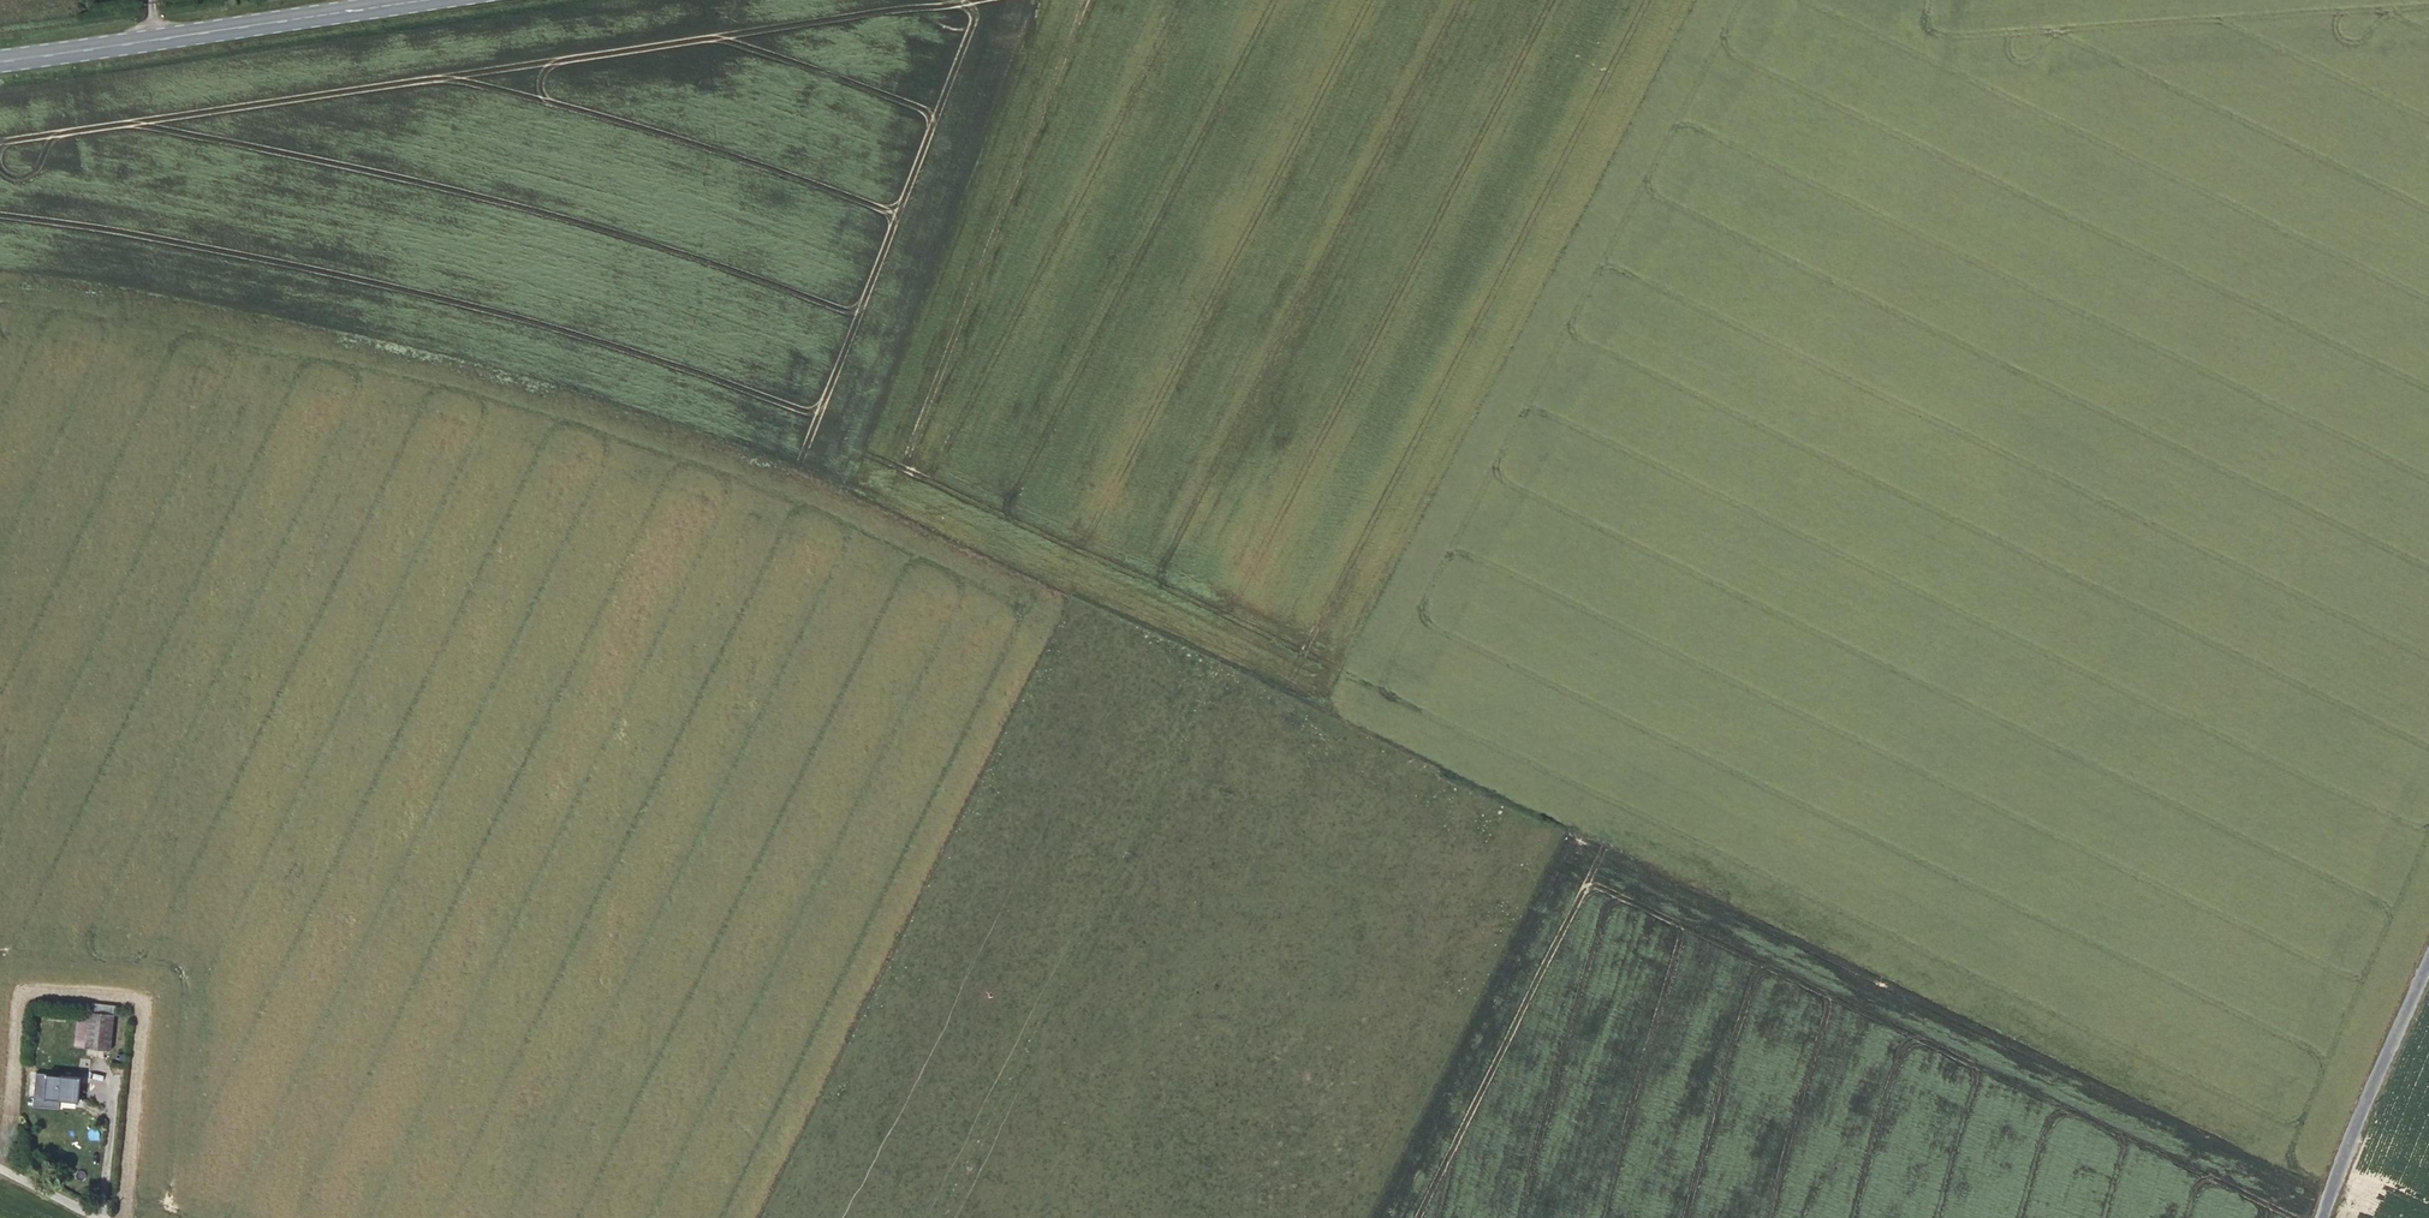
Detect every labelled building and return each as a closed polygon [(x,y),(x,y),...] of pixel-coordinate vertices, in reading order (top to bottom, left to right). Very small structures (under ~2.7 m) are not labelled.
[(128,1031),(130,996),(104,995),(102,1029),(128,1031)] [(101,1059),(70,1057),(68,1077),(100,1079),(101,1059)]
